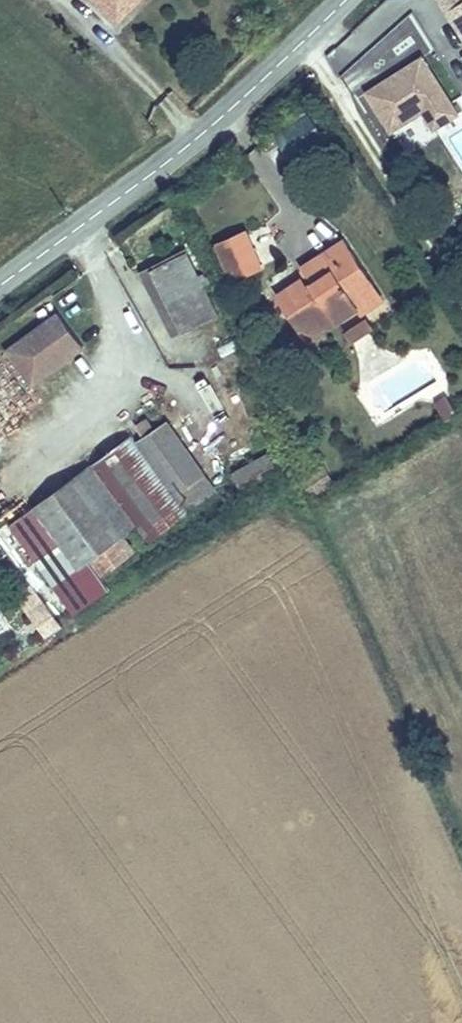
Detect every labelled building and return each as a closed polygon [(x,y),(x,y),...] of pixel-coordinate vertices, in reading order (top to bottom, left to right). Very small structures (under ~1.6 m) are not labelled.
[(109,20),(128,0),(88,0),(109,20)] [(461,55),(461,0),(448,0),(434,9),(461,55)] [(454,132),(419,76),(364,110),(388,148),(419,129),(430,147),(454,132)] [(453,129),(461,149),(461,125),(453,129)] [(249,234),(224,245),(241,281),(266,270),(249,234)] [(349,240),(337,249),(345,262),(358,253),(349,240)] [(283,293),(306,328),(335,309),(342,321),(362,307),(359,302),(382,288),(358,253),(345,262),(337,249),(326,255),(336,270),(311,286),(306,279),(283,293)] [(187,252),(156,269),(189,332),(220,315),(187,252)] [(189,332),(156,269),(145,275),(177,338),(189,332)] [(359,302),(362,307),(369,318),(392,303),(382,288),(359,302)] [(335,309),(306,328),(314,339),(342,321),(335,309)] [(48,362),(64,349),(72,359),(89,347),(62,313),(12,352),(39,385),(56,373),(48,362)] [(371,321),(351,332),(358,344),(378,332),(371,321)] [(56,373),(72,359),(64,349),(48,362),(56,373)] [(219,385),(207,394),(232,424),(243,415),(219,385)] [(451,397),(437,402),(443,422),(457,417),(451,397)] [(142,439),(48,509),(91,566),(142,528),(153,542),(195,511),(142,439)] [(278,453),(241,474),(249,489),(293,463),(289,453),(281,458),(278,453)] [(8,555),(0,543),(0,561),(8,555)] [(32,586),(15,599),(46,641),(64,627),(32,586)]
